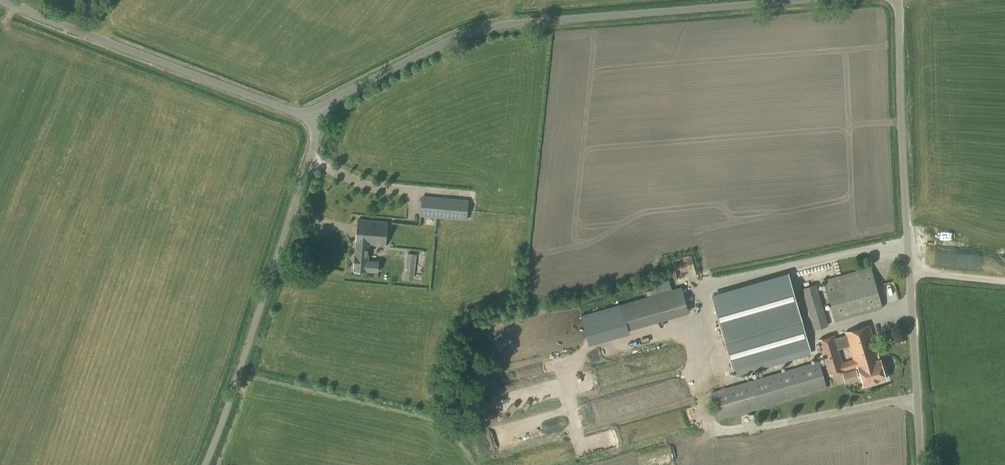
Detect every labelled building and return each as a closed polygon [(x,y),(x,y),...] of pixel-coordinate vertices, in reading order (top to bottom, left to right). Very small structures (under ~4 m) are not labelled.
[(423,196),(421,216),(467,221),(469,200),(423,196)] [(378,272),(378,261),(368,260),(369,245),(385,246),(387,222),(358,220),(356,242),(353,270),(367,271),(378,272)] [(421,280),(423,266),(424,258),(416,257),(416,254),(407,253),(404,279),(413,280),(413,279),(421,280)] [(891,276),(894,267),(890,265),(886,274),(891,276)] [(833,318),(881,304),(871,267),(823,280),(833,318)] [(788,275),(712,297),(735,376),(811,353),(788,275)] [(814,329),(828,326),(816,284),(802,288),(814,329)] [(627,330),(689,313),(682,286),(619,304),(627,330)] [(859,367),(864,385),(885,379),(880,360),(879,360),(869,325),(844,332),(845,335),(835,338),(834,335),(818,340),(829,375),(845,371),(844,370),(855,367),(855,368),(859,367)] [(718,420),(827,388),(819,361),(711,392),(718,420)]
